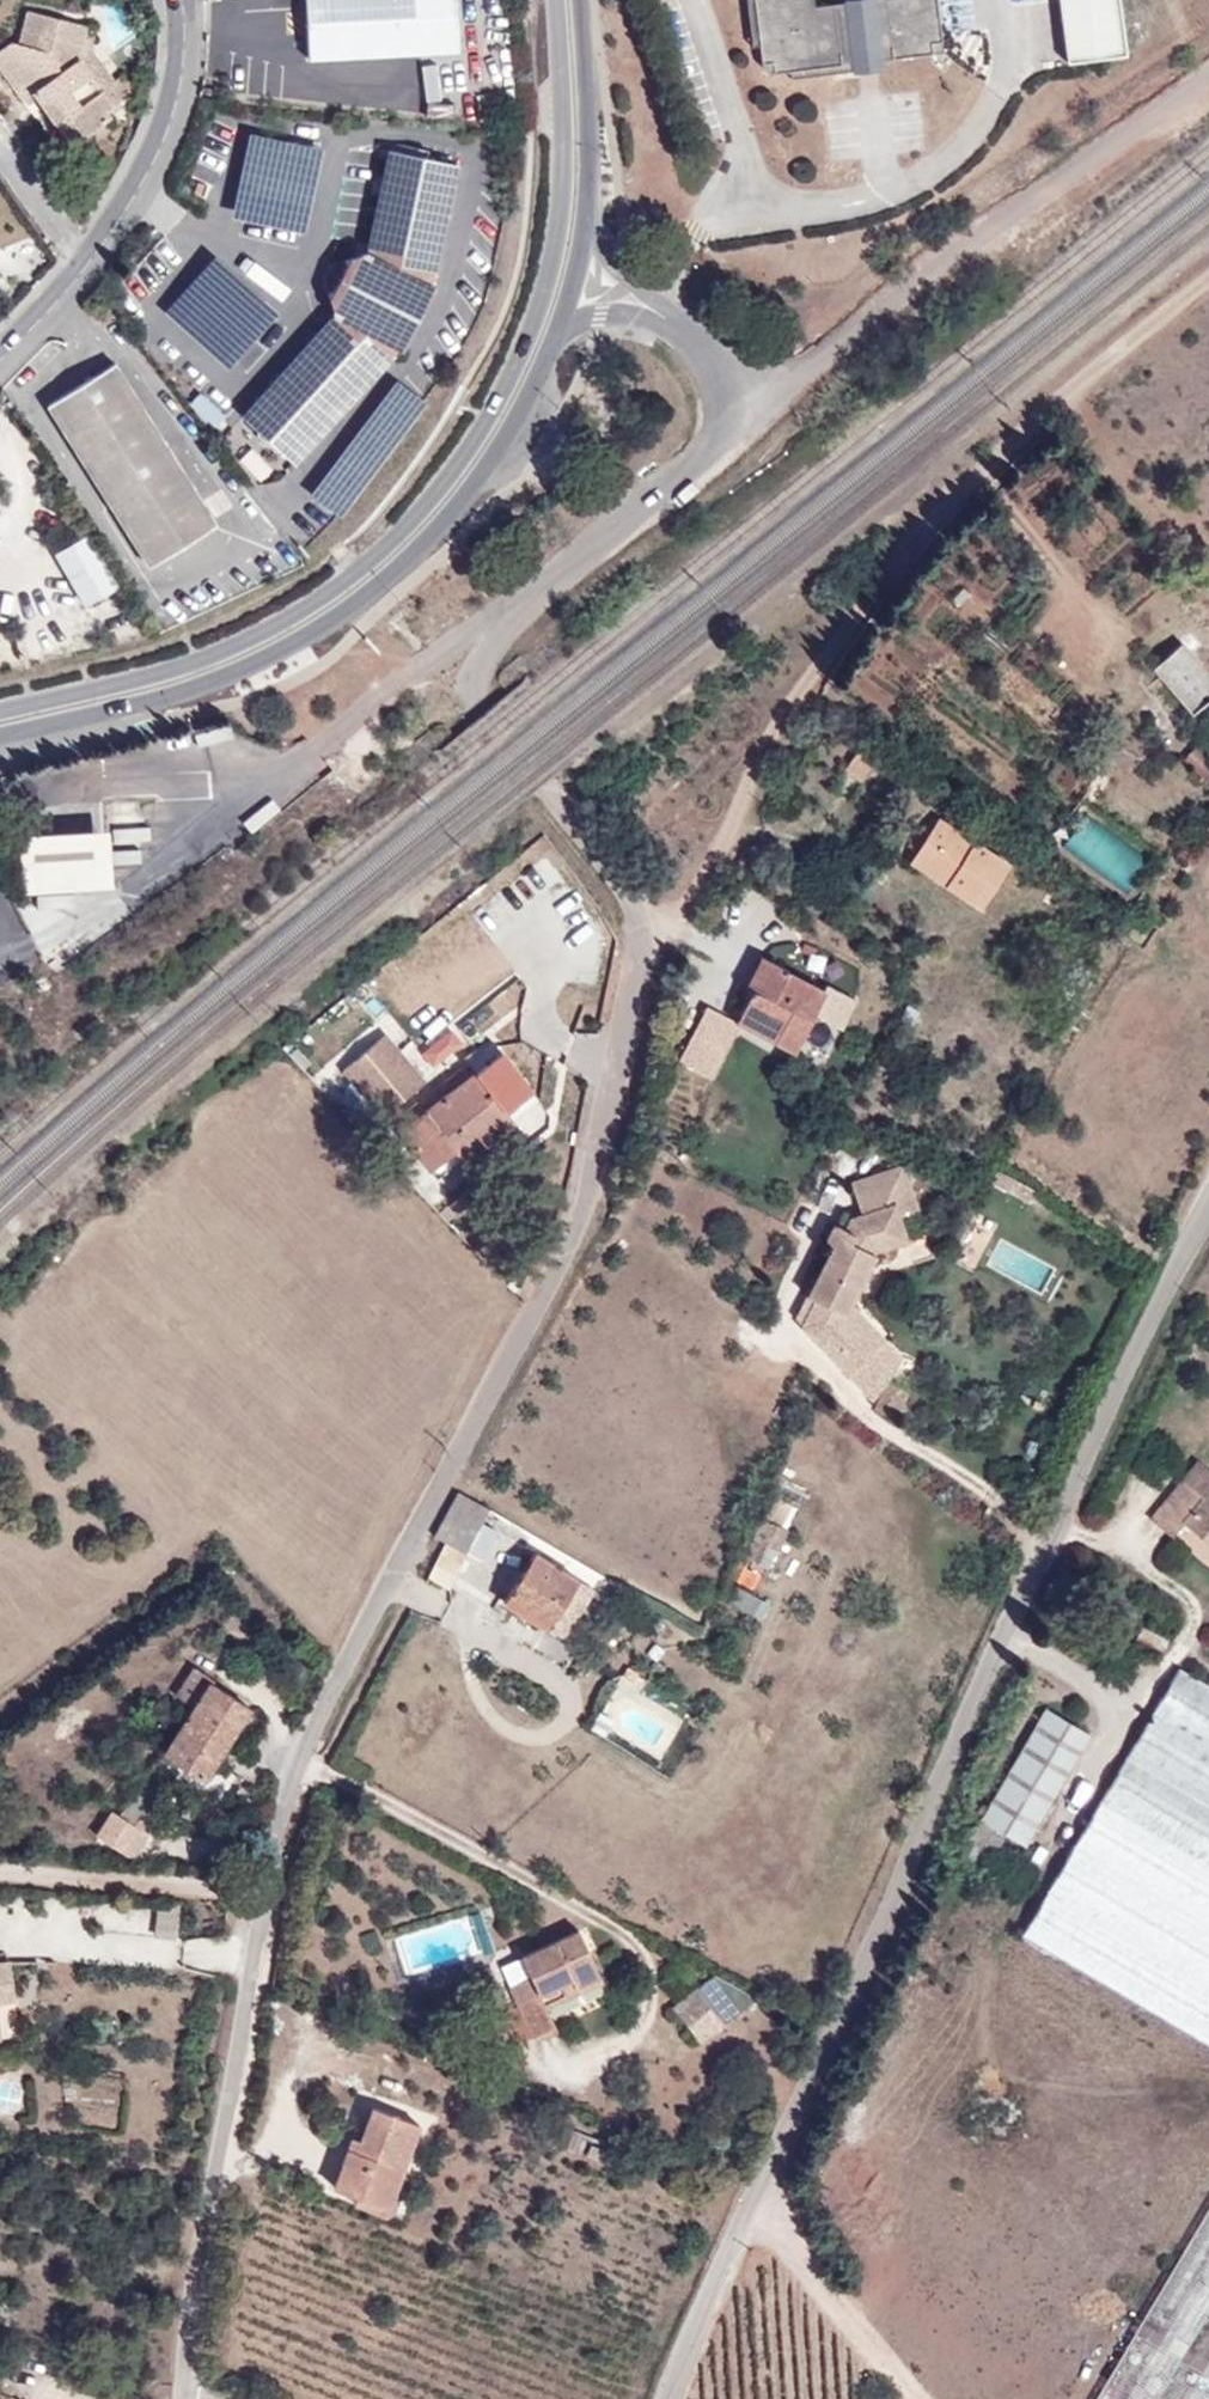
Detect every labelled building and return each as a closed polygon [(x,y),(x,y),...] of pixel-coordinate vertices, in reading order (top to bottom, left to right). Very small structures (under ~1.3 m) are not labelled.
[(308,59),(460,51),(457,0),(305,0),(308,59)] [(754,0),(746,0),(751,45),(759,44),(754,0)] [(759,44),(762,66),(769,71),(790,69),(851,62),(850,52),(881,48),(882,58),(909,55),(902,0),(864,0),(814,7),(813,0),(754,0),(759,44)] [(937,0),(902,0),(909,55),(943,51),(937,0)] [(1065,65),(1126,57),(1119,0),(1058,0),(1065,65)] [(87,26),(28,11),(20,44),(10,42),(0,50),(0,66),(23,99),(33,92),(72,146),(110,117),(107,112),(112,108),(77,59),(87,26)] [(95,28),(87,26),(77,59),(112,108),(123,100),(125,103),(137,93),(123,74),(111,83),(89,52),(95,28)] [(883,70),(882,58),(881,48),(850,52),(851,62),(790,69),(790,78),(853,70),(853,74),(883,70)] [(234,209),(308,225),(326,141),(253,125),(234,209)] [(334,288),(326,291),(334,314),(242,416),(294,463),(398,348),(402,351),(434,288),(430,285),(458,165),(388,151),(366,253),(344,259),(345,268),(334,288)] [(322,282),(326,291),(334,288),(345,268),(344,259),(332,262),(322,282)] [(82,384),(49,404),(150,566),(216,524),(115,363),(82,384)] [(56,379),(49,404),(82,384),(56,379)] [(116,587),(85,535),(54,554),(85,606),(116,587)] [(1174,686),(1192,708),(1208,694),(1208,676),(1199,663),(1174,686)] [(1186,760),(1208,780),(1208,759),(1197,748),(1186,760)] [(858,749),(845,768),(861,781),(875,762),(858,749)] [(150,818),(150,805),(117,804),(117,817),(150,818)] [(937,817),(926,835),(937,843),(921,868),(982,907),(1010,863),(937,817)] [(110,827),(18,832),(22,890),(113,884),(110,827)] [(937,843),(926,835),(911,861),(921,868),(937,843)] [(754,990),(770,959),(761,955),(746,984),(753,989),(754,990)] [(789,969),(770,959),(754,990),(753,989),(740,1013),(779,1034),(774,1042),(795,1052),(825,992),(788,973),(789,969)] [(907,1004),(899,1019),(912,1025),(920,1012),(907,1004)] [(735,1022),(774,1042),(779,1034),(740,1013),(735,1022)] [(384,1035),(343,1070),(386,1120),(400,1109),(396,1104),(423,1081),(384,1035)] [(884,1049),(875,1065),(887,1071),(895,1055),(884,1049)] [(490,1127),(508,1114),(476,1072),(399,1130),(428,1168),(454,1147),(461,1158),(493,1133),(490,1127)] [(512,1119),(508,1114),(490,1127),(493,1133),(512,1119)] [(563,1135),(569,1136),(571,1119),(565,1119),(563,1135)] [(454,1147),(428,1168),(435,1177),(461,1158),(454,1147)] [(846,1231),(839,1227),(835,1224),(827,1241),(834,1244),(808,1295),(844,1314),(877,1249),(905,1240),(899,1216),(919,1209),(903,1164),(851,1182),(862,1214),(851,1218),(846,1231)] [(845,1214),(839,1227),(846,1231),(851,1218),(845,1214)] [(889,1382),(875,1408),(894,1418),(908,1392),(889,1382)] [(1194,1487),(1208,1468),(1199,1460),(1184,1478),(1194,1487)] [(1151,1518),(1172,1536),(1184,1522),(1208,1543),(1208,1468),(1194,1487),(1184,1478),(1151,1518)] [(489,1509),(467,1497),(457,1492),(434,1536),(465,1553),(489,1509)] [(778,1550),(788,1528),(763,1517),(752,1538),(766,1544),(778,1550)] [(758,1563),(766,1544),(752,1538),(743,1557),(758,1563)] [(444,1550),(432,1574),(449,1582),(461,1558),(444,1550)] [(539,1556),(552,1563),(556,1558),(543,1550),(539,1556)] [(547,1629),(578,1580),(552,1563),(539,1556),(534,1552),(502,1602),(547,1629)] [(594,1590),(578,1580),(547,1629),(563,1639),(594,1590)] [(972,1589),(965,1598),(975,1604),(981,1596),(972,1589)] [(1077,1621),(1092,1626),(1102,1601),(1087,1596),(1077,1621)] [(195,1666),(176,1696),(195,1708),(166,1753),(201,1776),(223,1740),(227,1743),(251,1707),(212,1683),(215,1679),(195,1666)] [(1180,1667),(1128,1755),(1208,1803),(1208,1684),(1180,1667)] [(1092,1734),(1046,1706),(981,1817),(999,1828),(1026,1844),(1092,1734)] [(1208,2044),(1208,1803),(1128,1755),(1022,1934),(1208,2044)] [(147,1774),(140,1785),(156,1795),(162,1785),(147,1774)] [(156,1795),(140,1785),(108,1835),(122,1844),(135,1825),(156,1795)] [(999,1828),(981,1817),(959,1853),(977,1863),(999,1828)] [(135,1825),(122,1844),(135,1853),(148,1834),(135,1825)] [(576,1986),(599,1973),(578,1929),(521,1955),(530,1976),(510,1985),(533,2037),(554,2026),(546,2008),(544,2002),(562,1992),(559,1985),(571,1978),(576,1986)] [(521,1955),(500,1965),(510,1985),(530,1976),(521,1955)] [(16,1999),(12,1961),(0,1962),(0,2001),(16,1999)] [(713,1972),(695,1988),(723,2024),(758,1998),(713,1972)] [(603,1981),(599,1973),(576,1986),(571,1978),(559,1985),(562,1992),(544,2002),(546,2008),(603,1981)] [(723,2024),(695,1988),(672,2008),(698,2042),(723,2024)] [(397,2166),(404,2168),(420,2124),(373,2105),(360,2139),(352,2136),(333,2186),(382,2204),(397,2166)] [(389,2207),(404,2168),(397,2166),(382,2204),(389,2207)] [(1099,2398),(1208,2398),(1208,2213),(1099,2398)]
